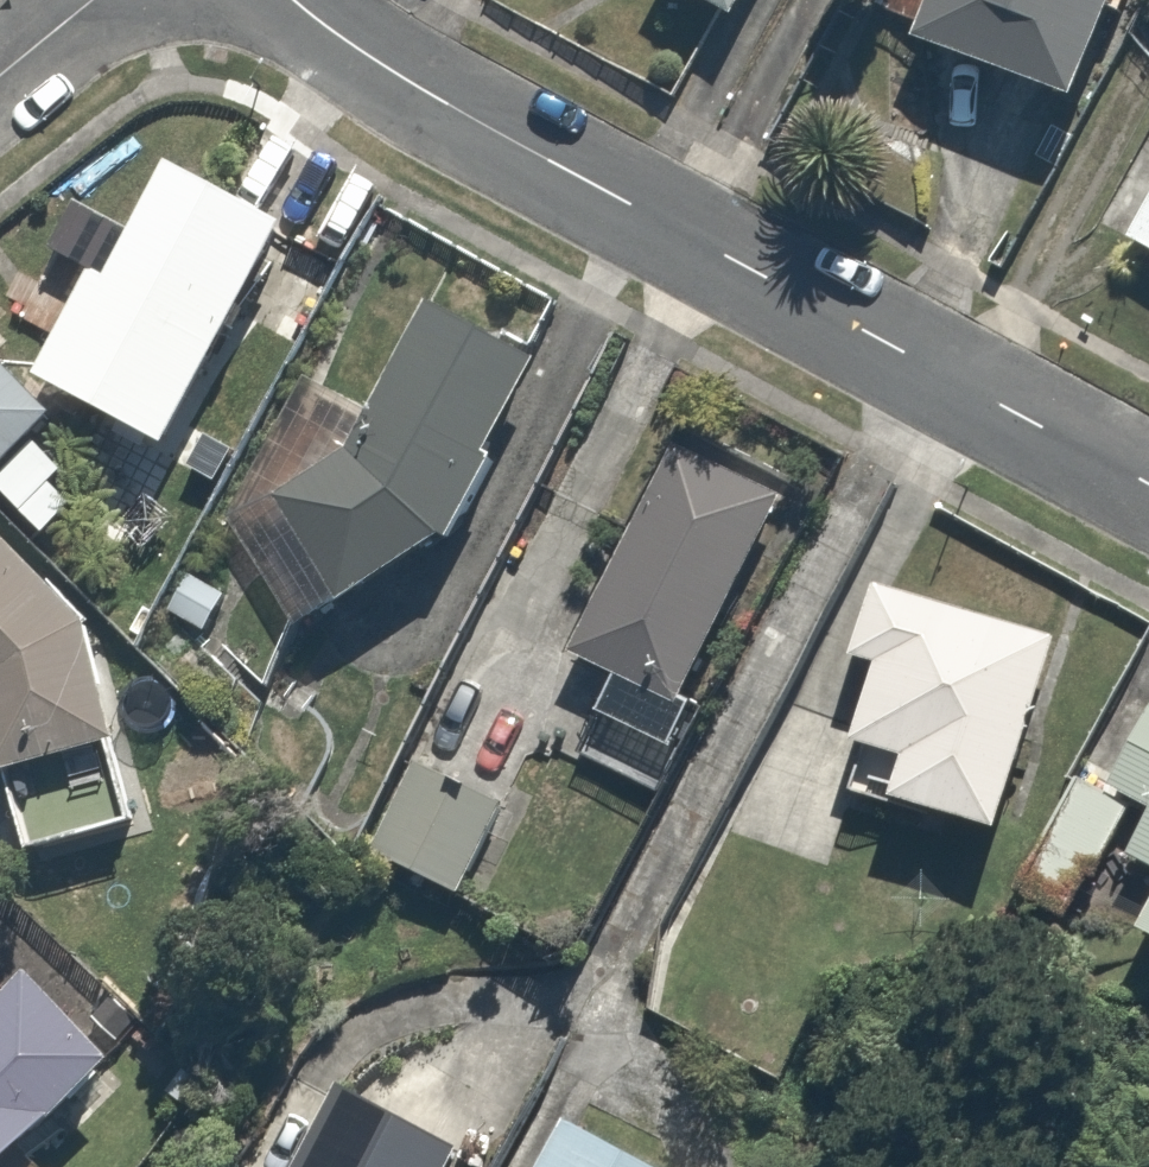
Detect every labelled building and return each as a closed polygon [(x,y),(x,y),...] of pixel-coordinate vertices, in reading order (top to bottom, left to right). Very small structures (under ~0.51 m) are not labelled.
[(739,10),(744,0),(721,0),(739,10)] [(933,43),(1106,102),(1140,0),(947,0),(933,43)] [(308,238),(178,177),(129,282),(97,267),(46,376),(207,451),(308,238)] [(1129,238),(1148,249),(1148,204),(1129,238)] [(475,552),(548,363),(415,311),(359,455),(241,526),(313,648),(475,552)] [(680,453),(576,650),(627,677),(581,765),(661,806),(810,521),(680,453)] [(0,514),(0,702),(31,866),(161,841),(121,627),(0,514)] [(1077,636),(878,588),(860,663),(891,670),(861,794),(1029,835),(1077,636)] [(1123,798),(1148,812),(1148,747),(1123,798)] [(513,810),(423,758),(369,852),(459,904),(513,810)] [(1091,782),(1033,895),(1096,927),(1148,824),(1148,812),(1123,798),(1091,782)] [(147,1067),(42,967),(0,1012),(0,1166),(52,1166),(147,1067)] [(349,1088),(305,1166),(492,1166),(349,1088)] [(578,1110),(549,1166),(690,1166),(578,1110)]
